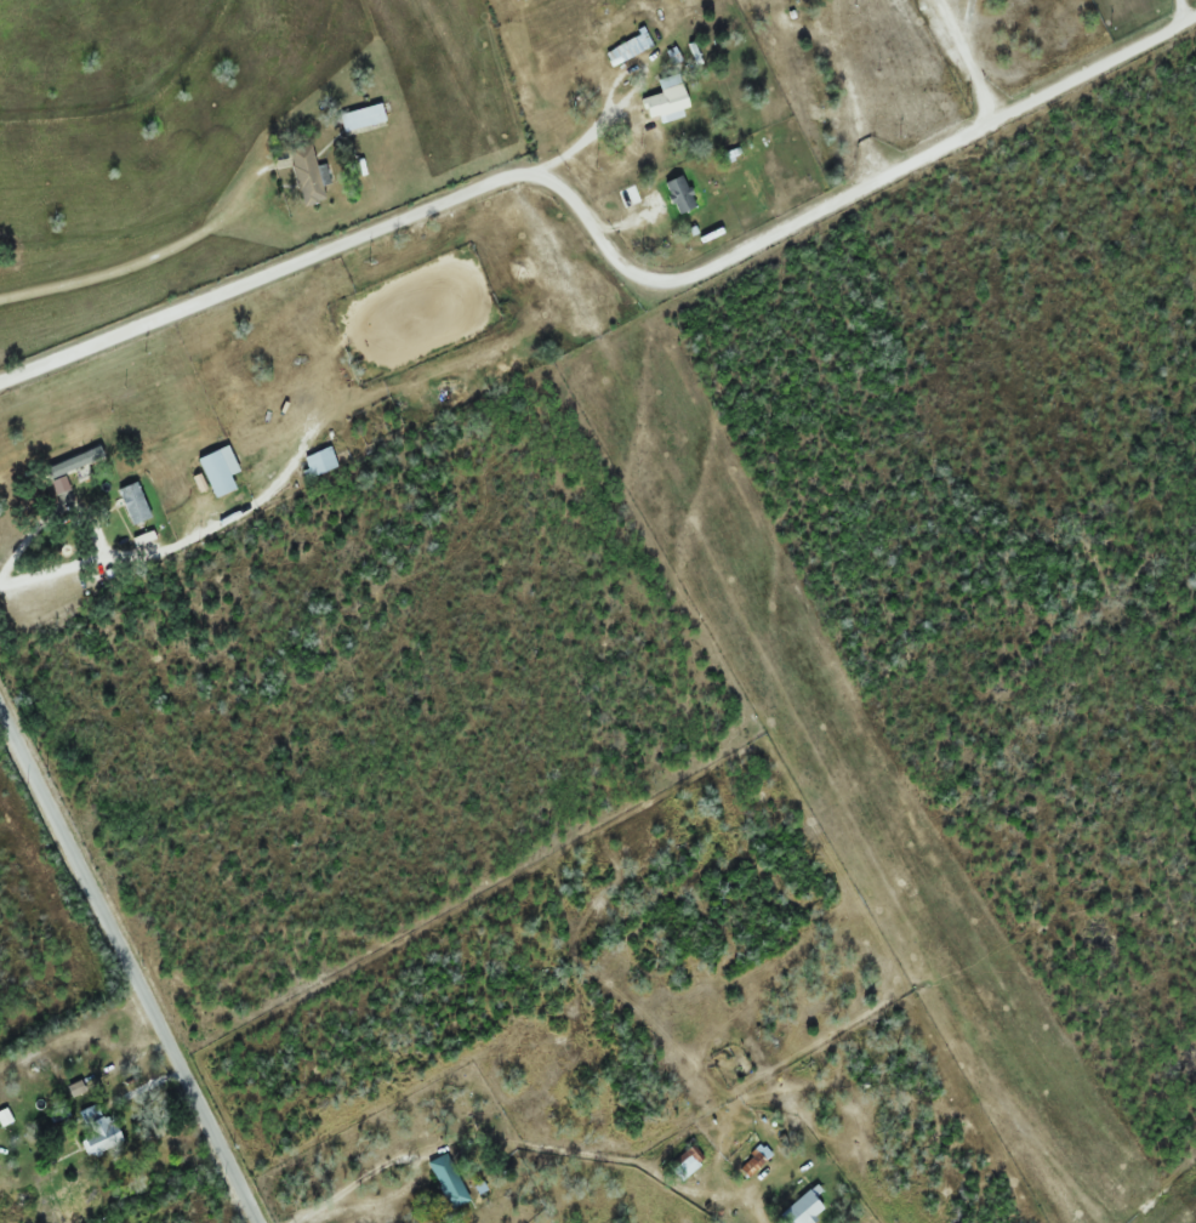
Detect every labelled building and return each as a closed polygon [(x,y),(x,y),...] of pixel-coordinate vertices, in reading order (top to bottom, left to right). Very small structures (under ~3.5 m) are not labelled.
[(691,105),(679,73),(659,81),(663,92),(642,100),(650,121),(691,105)] [(341,115),(345,132),(386,122),(383,105),(341,115)] [(304,206),(327,201),(323,185),(330,183),(326,165),(318,167),(313,145),(291,149),(304,206)] [(666,183),(681,215),(698,206),(683,175),(666,183)] [(241,471),(229,446),(198,460),(216,498),(237,489),(231,476),(241,471)] [(338,468),(331,448),(305,457),(312,476),(338,468)] [(152,518),(138,482),(119,489),(132,525),(152,518)] [(89,1156),(119,1142),(101,1101),(77,1112),(88,1137),(82,1140),(89,1156)] [(671,1166),(685,1180),(705,1160),(690,1146),(671,1166)] [(427,1162),(450,1209),(470,1199),(447,1152),(427,1162)] [(826,1209),(812,1190),(782,1211),(790,1222),(806,1222),(826,1209)]
